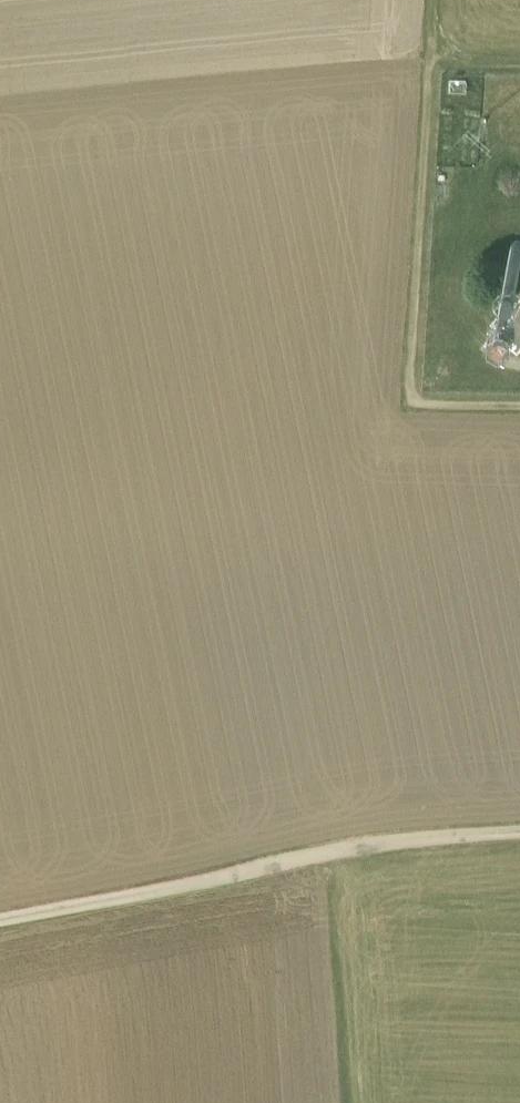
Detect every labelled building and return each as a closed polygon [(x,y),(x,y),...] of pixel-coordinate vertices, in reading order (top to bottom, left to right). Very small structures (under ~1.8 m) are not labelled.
[(492,324),(519,348),(519,293),(492,324)]
